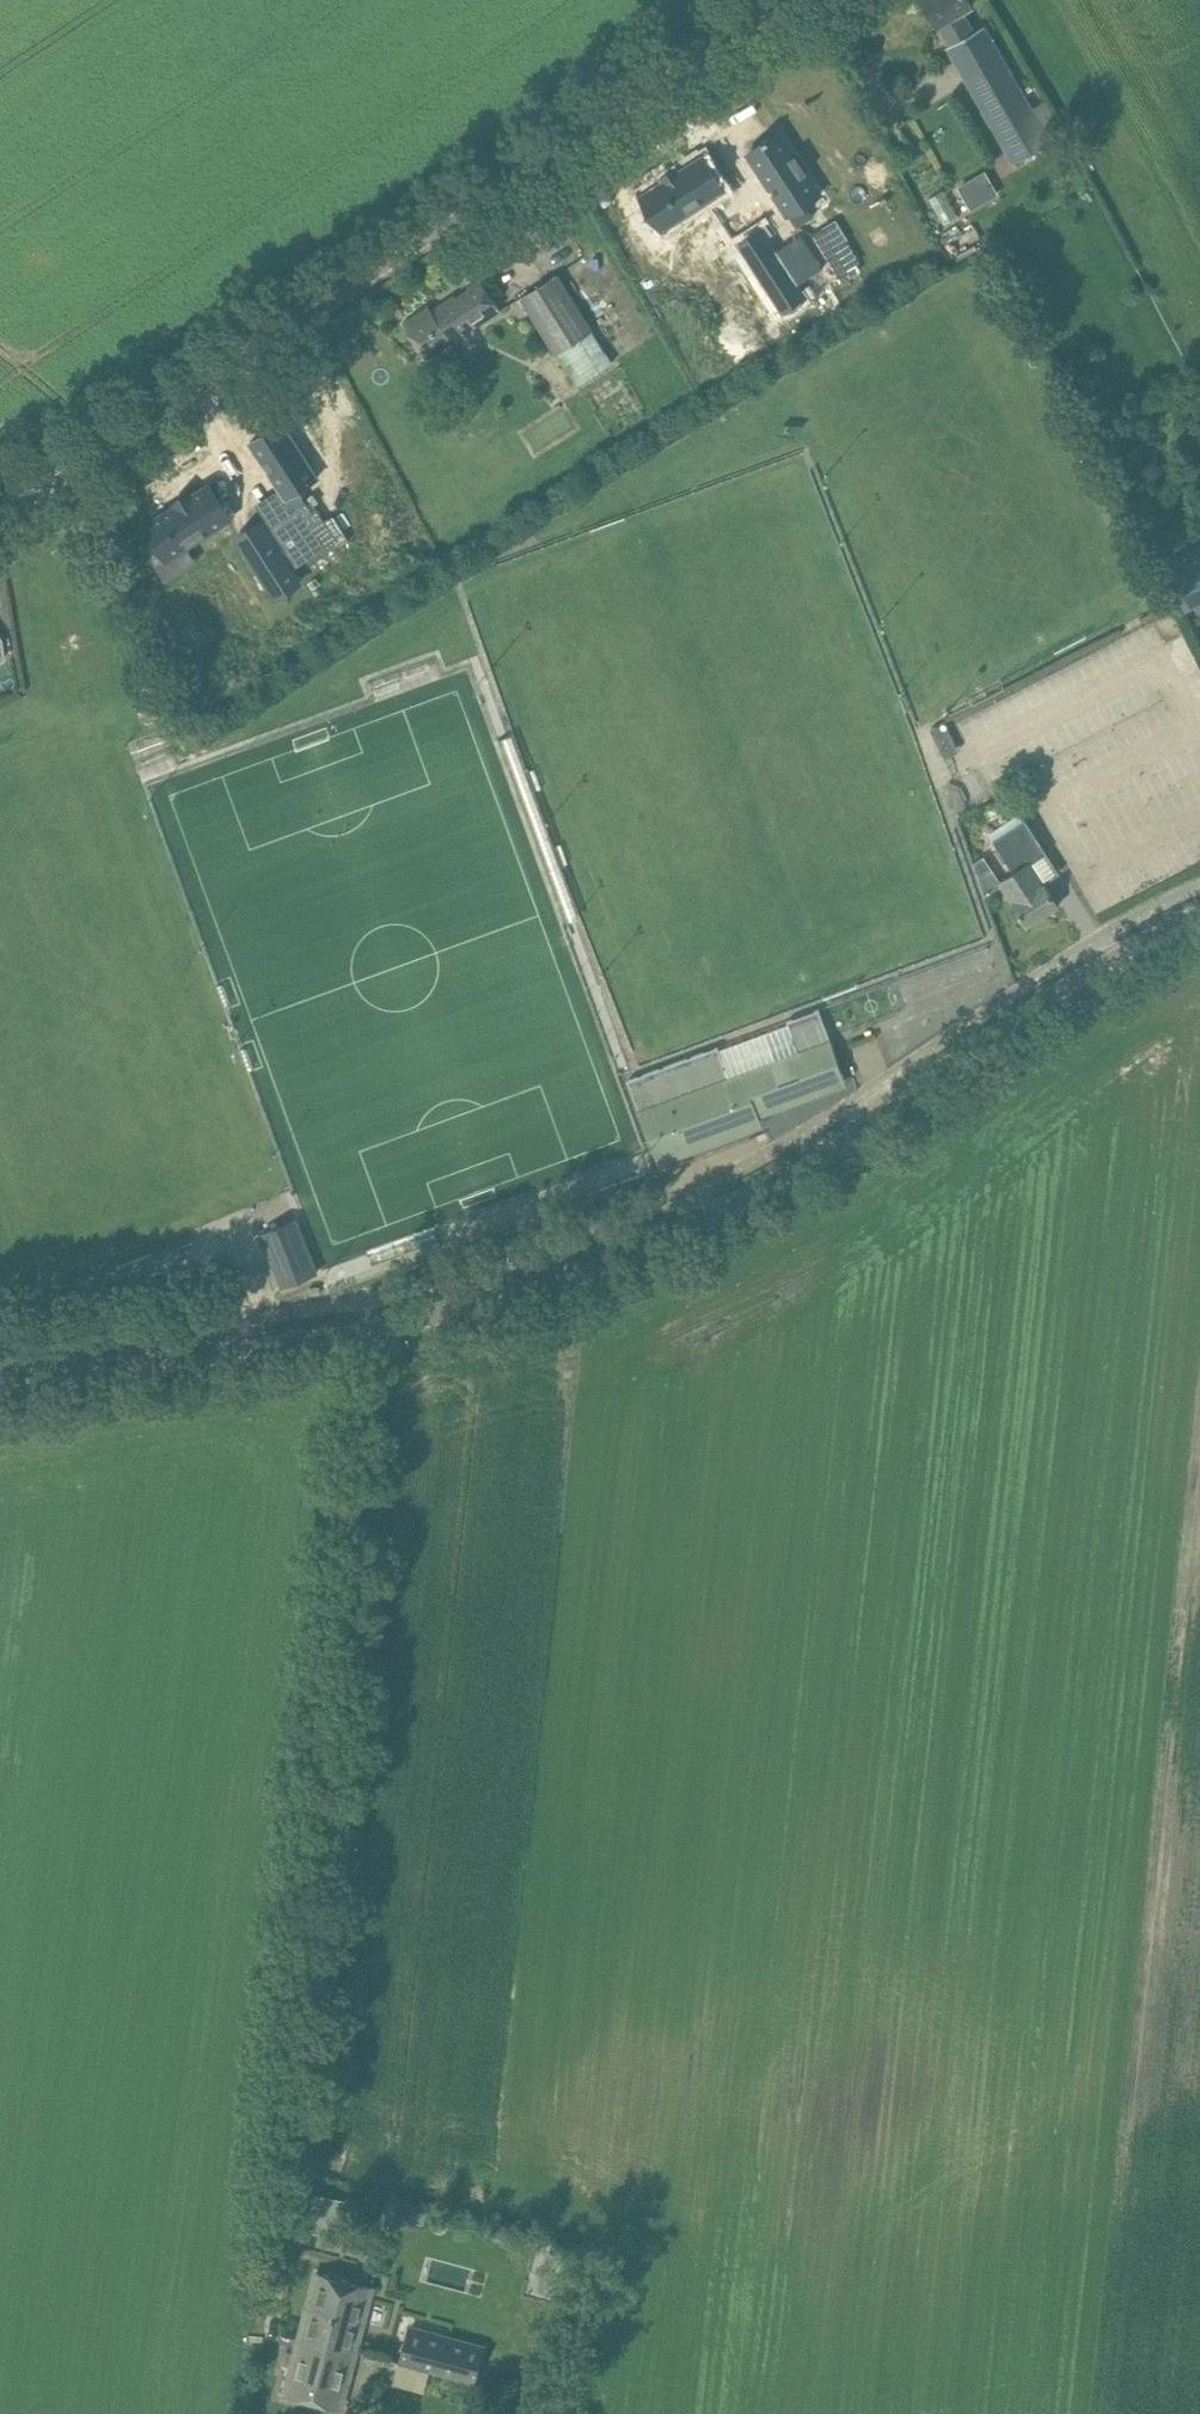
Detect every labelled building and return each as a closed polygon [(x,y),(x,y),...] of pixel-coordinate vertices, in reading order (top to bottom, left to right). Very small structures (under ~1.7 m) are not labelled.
[(970,0),(923,0),(937,25),(938,24),(950,45),(974,31),(964,13),(974,7),(970,0)] [(950,45),(947,47),(959,67),(995,130),(1017,163),(1053,141),(1049,134),(1058,128),(1043,101),(1031,107),(1009,68),(989,33),(985,25),(974,31),(950,45)] [(781,131),(750,151),(762,169),(759,171),(787,215),(789,214),(796,226),(813,215),(806,203),(821,193),(781,131)] [(642,197),(636,201),(644,214),(651,210),(654,214),(647,218),(656,232),(662,228),(663,229),(724,189),(702,156),(679,171),(664,181),(641,195),(642,197)] [(986,172),(958,188),(968,205),(996,189),(986,172)] [(1091,189),(1085,193),(1089,200),(1095,197),(1091,189)] [(947,190),(934,194),(943,223),(956,218),(947,190)] [(762,230),(739,244),(783,311),(805,297),(805,295),(806,294),(764,230),(763,231),(762,230)] [(802,233),(777,249),(799,283),(824,267),(802,234),(802,233)] [(557,274),(520,297),(556,354),(557,353),(577,386),(612,363),(557,274)] [(426,356),(500,308),(480,278),(467,287),(469,290),(457,298),(455,295),(425,314),(422,309),(403,322),(426,356)] [(282,421),(250,442),(280,488),(286,498),(303,487),(318,477),(291,435),(297,431),(291,421),(285,425),(282,421)] [(156,539),(144,547),(156,567),(229,519),(206,485),(146,525),(156,539)] [(271,526),(297,567),(327,547),(306,514),(301,507),(271,526)] [(272,537),(248,553),(276,597),(300,581),(272,537)] [(1162,567),(1186,611),(1199,603),(1199,546),(1162,567)] [(944,723),(931,729),(943,753),(956,746),(947,728),(945,724),(945,723),(944,723)] [(1020,813),(988,833),(994,841),(1014,872),(1000,881),(999,881),(1001,885),(1028,926),(1058,906),(1044,884),(1030,863),(1046,852),(1025,821),(1020,813)] [(718,1046),(628,1079),(659,1163),(692,1151),(690,1145),(761,1120),(759,1116),(820,1093),(818,1087),(844,1078),(820,1010),(788,1021),(802,1059),(732,1085),(718,1046)] [(260,1233),(282,1287),(317,1272),(296,1219),(260,1233)] [(402,2216),(425,2223),(428,2211),(405,2204),(402,2216)] [(567,2268),(569,2256),(548,2251),(546,2263),(567,2268)] [(355,2353),(372,2287),(317,2273),(300,2338),(355,2353)] [(485,2345),(409,2324),(397,2363),(474,2385),(485,2345)] [(341,2408),(355,2353),(300,2338),(285,2393),(341,2408)]
